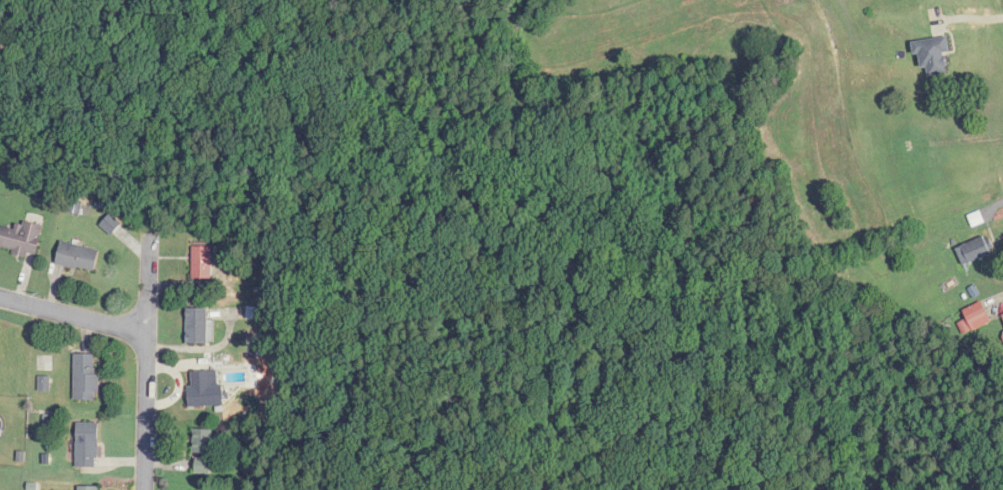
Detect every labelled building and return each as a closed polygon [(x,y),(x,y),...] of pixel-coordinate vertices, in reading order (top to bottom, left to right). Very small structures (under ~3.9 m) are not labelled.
[(948,39),(913,39),(914,56),(920,56),(920,68),(928,68),(929,76),(948,75),(948,39)] [(44,227),(17,221),(15,229),(2,226),(0,236),(0,251),(37,259),(44,227)] [(964,267),(992,254),(984,237),(957,249),(964,267)] [(95,273),(100,251),(61,242),(56,264),(95,273)] [(193,280),(212,280),(212,248),(193,248),(193,280)] [(962,312),(971,331),(991,322),(982,303),(962,312)] [(207,344),(207,310),(187,310),(187,344),(207,344)] [(75,401),(97,401),(97,355),(75,355),(75,401)] [(222,406),(222,371),(193,371),(193,387),(189,387),(189,406),(222,406)] [(77,468),(99,468),(99,424),(77,424),(77,468)] [(194,473),(212,473),(212,430),(194,430),(194,473)]
